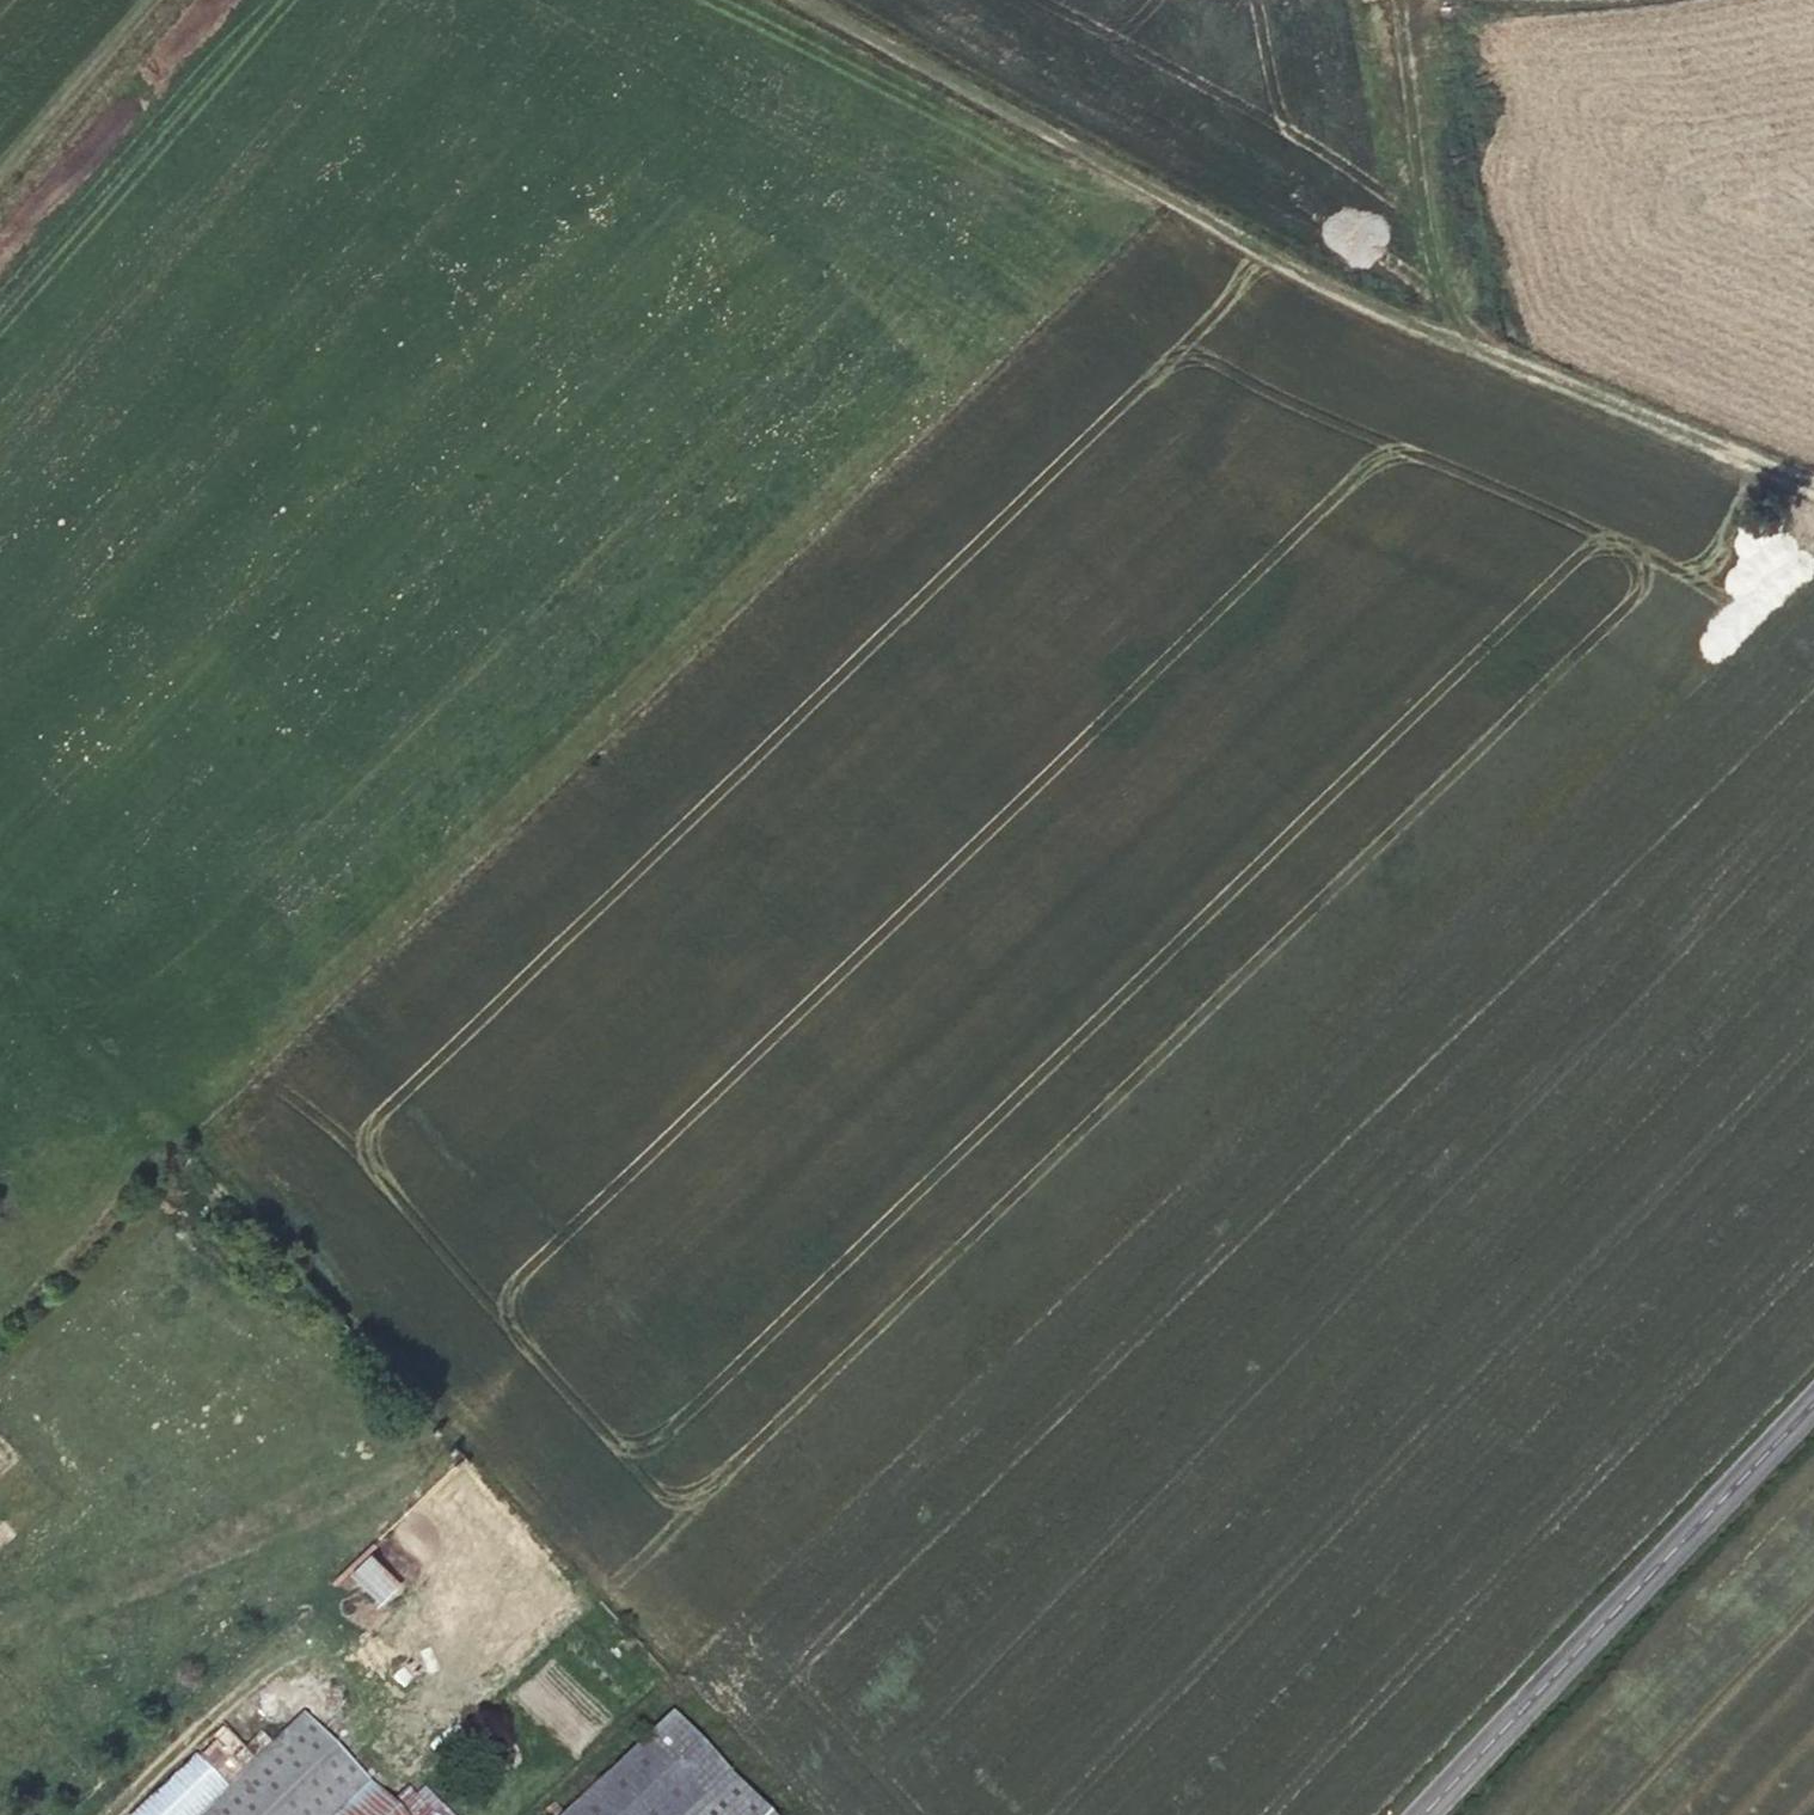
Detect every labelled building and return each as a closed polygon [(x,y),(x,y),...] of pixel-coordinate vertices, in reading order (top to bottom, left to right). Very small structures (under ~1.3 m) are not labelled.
[(430,1562),(430,1538),(384,1538),(384,1562),(430,1562)] [(348,1563),(379,1597),(399,1579),(368,1545),(348,1563)] [(369,1782),(304,1716),(203,1814),(335,1814),(369,1782)] [(573,1814),(764,1814),(673,1719),(573,1814)] [(197,1761),(225,1790),(243,1771),(216,1743),(197,1761)] [(225,1790),(197,1761),(195,1758),(137,1814),(198,1814),(225,1790)] [(373,1787),(344,1814),(400,1814),(373,1787)]
